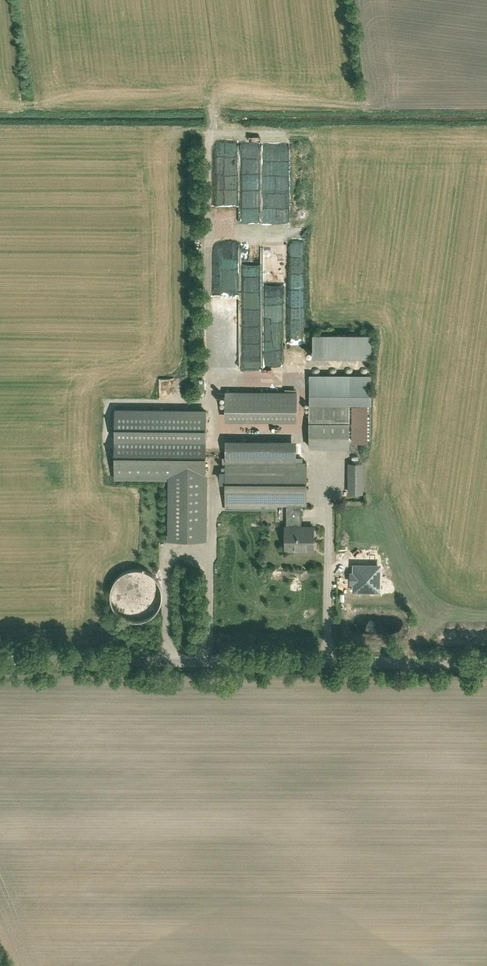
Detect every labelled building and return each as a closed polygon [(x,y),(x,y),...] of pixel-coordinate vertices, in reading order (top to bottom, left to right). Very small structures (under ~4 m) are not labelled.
[(373,336),(314,335),(314,359),(373,360),(373,336)] [(372,375),(310,375),(310,450),(350,450),(350,406),(372,406),(372,375)] [(298,392),(227,391),(226,422),(298,422),(298,392)] [(169,481),(168,541),(207,542),(208,410),(116,410),(115,481),(169,481)] [(226,442),(226,463),(297,463),(297,442),(226,442)] [(303,505),(307,505),(307,463),(297,463),(226,463),(226,505),(287,505),(303,505)] [(364,463),(349,463),(349,495),(364,495),(364,463)] [(303,505),(287,505),(287,526),(303,526),(303,505)] [(315,551),(314,525),(303,526),(287,526),(285,526),(285,552),(315,551)] [(145,618),(152,614),(158,607),(161,599),(161,591),(159,583),(154,576),(147,571),(139,569),(131,569),(123,572),(116,577),(112,585),(110,593),(111,601),(115,609),(121,615),(128,619),(137,620),(145,618)]
